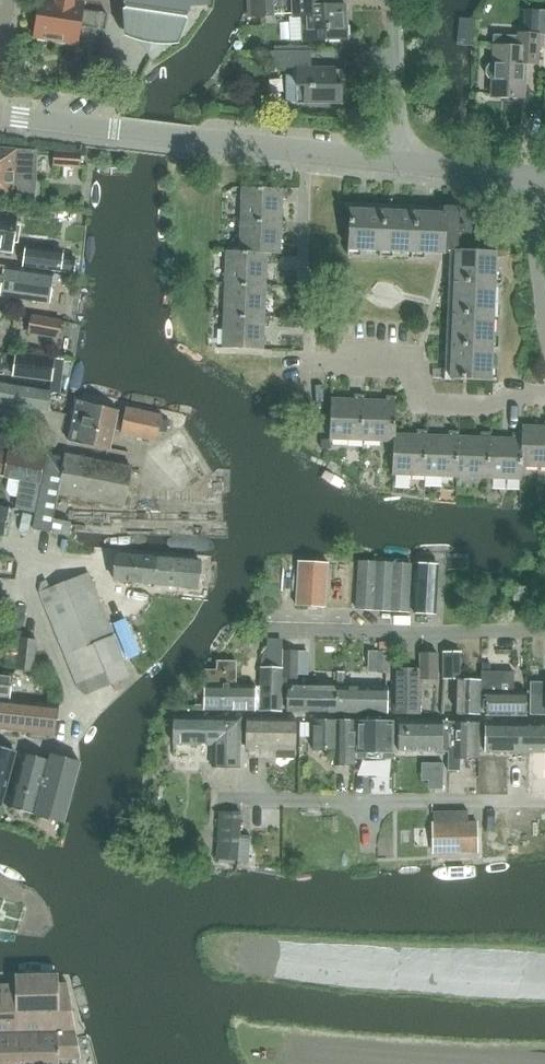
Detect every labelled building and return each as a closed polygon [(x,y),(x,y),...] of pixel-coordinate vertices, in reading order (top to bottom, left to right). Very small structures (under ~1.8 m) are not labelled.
[(72,2),(72,0),(70,0),(58,0),(57,2),(44,0),(41,0),(35,37),(78,44),(81,27),(105,30),(107,14),(83,11),(84,4),(72,2)] [(160,44),(170,43),(178,42),(188,14),(189,8),(207,7),(208,0),(124,0),(123,5),(124,36),(133,39),(143,41),(149,52),(160,44)] [(275,17),(274,0),(249,0),(250,18),(275,17)] [(326,0),(293,0),(293,14),(302,14),(303,41),(347,39),(345,6),(326,7),(326,0)] [(492,97),(523,98),(525,63),(537,64),(537,31),(543,31),(544,14),(532,13),(531,34),(518,34),(517,47),(493,46),(492,64),(488,64),(485,69),(485,75),(488,79),(492,80),(492,97)] [(310,67),(311,52),(273,52),(273,69),(296,68),(296,76),(288,76),(288,105),(342,104),(342,70),(321,70),(321,67),(310,67)] [(22,188),(26,186),(28,182),(28,178),(26,174),(23,172),(15,171),(17,150),(0,149),(0,197),(14,198),(14,197),(21,197),(22,188)] [(79,168),(80,155),(54,153),(53,166),(79,168)] [(241,219),(281,221),(282,200),(287,200),(288,189),(281,189),(242,188),(241,219)] [(369,251),(370,208),(360,208),(360,205),(350,204),(348,250),(369,251)] [(391,209),(392,209),(392,206),(382,205),(381,209),(370,208),(369,251),(389,251),(391,209)] [(450,245),(451,207),(443,206),(443,211),(431,211),(429,253),(445,254),(445,245),(450,245)] [(429,253),(431,211),(424,211),(424,207),(413,207),(413,210),(411,210),(409,252),(429,253)] [(455,250),(471,251),(472,208),(451,207),(450,245),(455,246),(455,250)] [(411,210),(392,209),(391,209),(389,251),(409,252),(411,210)] [(17,214),(0,211),(0,252),(11,254),(17,214)] [(75,214),(72,237),(82,239),(86,216),(75,214)] [(286,221),(281,221),(241,219),(240,252),(272,253),(272,254),(280,254),(281,231),(286,232),(286,221)] [(24,245),(21,266),(72,273),(74,258),(61,256),(62,250),(24,245)] [(496,252),(471,251),(455,250),(454,269),(495,271),(496,252)] [(272,253),(240,252),(227,251),(225,283),(265,285),(266,263),(271,263),(272,254),(272,253)] [(66,276),(53,274),(4,267),(0,267),(0,281),(2,282),(0,294),(0,296),(49,303),(51,287),(65,289),(66,276)] [(494,289),(495,271),(454,269),(454,273),(450,273),(449,283),(453,283),(453,287),(494,289)] [(271,285),(265,285),(225,283),(224,315),(264,316),(265,295),(270,295),(271,285)] [(494,307),(494,289),(453,287),(452,305),(494,307)] [(494,307),(452,305),(448,305),(448,315),(452,315),(451,324),(493,325),(494,307)] [(269,317),(264,316),(224,315),(223,348),(263,350),(264,327),(269,327),(269,317)] [(58,338),(60,321),(32,317),(29,334),(58,338)] [(492,343),(493,325),(451,324),(451,337),(447,336),(447,342),(492,343)] [(491,362),(492,343),(447,342),(447,347),(450,347),(450,360),(491,362)] [(53,359),(16,354),(13,376),(51,381),(53,359)] [(491,381),(491,362),(450,360),(450,368),(446,368),(445,379),(491,381)] [(47,411),(50,392),(0,383),(0,403),(47,411)] [(363,441),(364,400),(365,395),(354,395),(354,400),(331,399),(329,439),(331,439),(363,441)] [(395,442),(395,434),(397,396),(386,396),(386,401),(364,400),(363,441),(393,442),(395,442)] [(123,419),(117,417),(118,411),(77,402),(68,441),(109,450),(114,430),(120,431),(119,435),(156,443),(158,431),(166,433),(169,421),(161,419),(162,415),(125,407),(123,419)] [(521,467),(544,468),(544,422),(544,427),(522,426),(522,434),(521,467)] [(425,476),(427,436),(427,430),(417,430),(417,435),(395,434),(395,442),(393,442),(392,475),(425,476)] [(457,477),(459,437),(459,432),(449,431),(449,436),(427,436),(425,476),(457,477)] [(489,479),(491,438),(491,433),(481,432),(480,438),(459,437),(457,477),(489,479)] [(521,467),(522,434),(512,434),(512,439),(491,438),(489,479),(521,480),(521,467)] [(321,439),(320,449),(329,449),(331,450),(331,439),(329,439),(321,439)] [(45,456),(0,448),(0,476),(40,483),(45,456)] [(64,458),(48,454),(33,529),(68,536),(70,524),(53,520),(58,494),(75,498),(121,509),(131,469),(65,454),(64,458)] [(197,588),(200,561),(117,554),(114,581),(197,588)] [(408,612),(411,564),(359,561),(356,609),(408,612)] [(325,607),(327,564),(299,562),(296,606),(325,607)] [(438,565),(417,565),(414,613),(436,613),(438,565)] [(41,583),(40,593),(79,691),(85,695),(89,693),(112,684),(115,691),(122,688),(119,681),(130,677),(88,573),(50,589),(46,581),(41,583)] [(32,672),(35,653),(36,641),(21,639),(17,669),(32,672)] [(281,687),(283,651),(283,646),(267,645),(260,659),(260,668),(261,668),(260,711),(281,711),(281,687)] [(298,680),(298,651),(283,651),(281,687),(288,687),(287,711),(337,712),(337,687),(292,687),(292,680),(298,680)] [(392,653),(379,652),(378,673),(392,673),(392,653)] [(437,680),(437,654),(421,654),(421,680),(437,680)] [(443,680),(459,680),(459,654),(443,654),(443,680)] [(236,685),(236,662),(217,661),(217,671),(205,670),(204,685),(204,710),(254,711),(255,686),(236,685)] [(482,664),(481,672),(490,672),(491,672),(492,664),(482,664)] [(419,713),(420,670),(394,669),(393,713),(419,713)] [(526,715),(526,693),(514,693),(514,672),(491,672),(490,672),(481,672),(481,692),(486,692),(486,715),(526,715)] [(12,675),(0,674),(0,698),(9,699),(12,675)] [(479,714),(480,681),(458,681),(457,714),(479,714)] [(530,682),(530,692),(530,715),(544,715),(544,682),(530,682)] [(337,687),(337,712),(387,713),(387,688),(337,687)] [(58,705),(0,699),(0,729),(54,735),(58,705)] [(234,767),(234,718),(173,717),(173,744),(213,745),(212,766),(234,767)] [(234,718),(234,767),(239,767),(239,770),(250,770),(251,748),(277,748),(277,757),(295,758),(295,749),(296,719),(234,718)] [(354,753),(355,720),(314,720),(313,750),(335,750),(335,765),(354,766),(354,753)] [(355,720),(354,753),(393,754),(394,721),(355,720)] [(450,722),(399,721),(398,751),(448,751),(450,751),(450,723),(450,722)] [(478,759),(479,722),(456,722),(456,723),(450,723),(450,751),(448,751),(448,769),(459,770),(459,759),(478,759)] [(485,722),(484,752),(544,753),(544,724),(485,722)] [(15,752),(0,748),(0,806),(1,806),(15,752)] [(8,808),(34,815),(63,823),(79,763),(51,755),(49,761),(22,754),(8,808)] [(468,822),(468,811),(433,812),(434,853),(477,853),(477,822),(468,822)] [(237,861),(238,813),(230,813),(221,813),(219,835),(217,857),(217,859),(237,861)] [(240,835),(238,861),(249,862),(250,836),(240,835)] [(56,984),(56,976),(13,977),(13,985),(0,985),(0,1063),(57,1063),(57,1061),(78,1057),(65,984),(56,984)]
